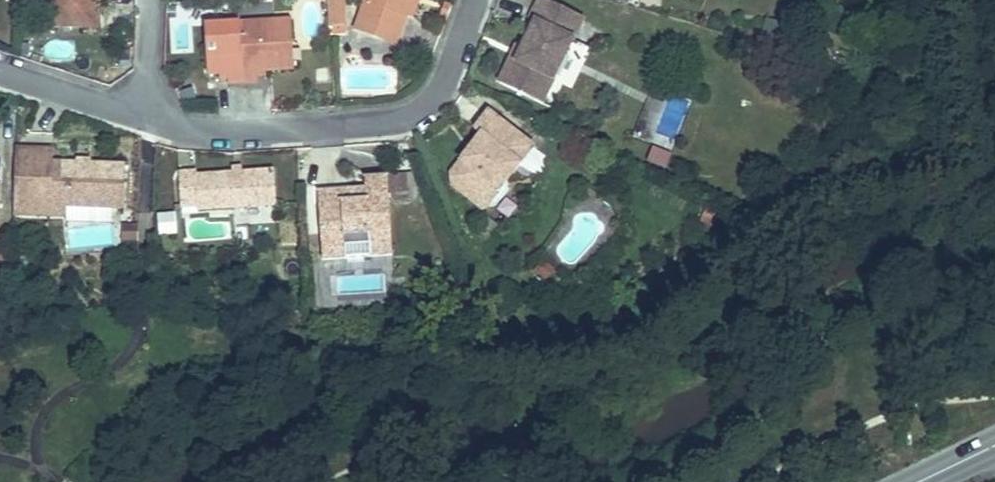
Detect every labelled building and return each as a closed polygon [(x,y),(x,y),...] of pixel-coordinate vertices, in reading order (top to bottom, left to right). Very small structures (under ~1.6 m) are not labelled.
[(48,23),(98,24),(98,3),(98,0),(48,0),(48,23)] [(346,33),(343,0),(324,0),(328,35),(346,33)] [(361,8),(403,24),(409,10),(412,0),(364,0),(361,8)] [(409,10),(418,14),(423,0),(412,0),(409,10)] [(501,83),(544,103),(575,36),(585,14),(556,0),(540,0),(524,34),(533,38),(520,63),(513,59),(501,83)] [(403,24),(361,8),(354,25),(397,41),(403,24)] [(208,71),(216,71),(233,70),(232,81),(245,80),(263,80),(263,69),(271,68),(295,67),(293,20),(243,23),(206,25),(208,71)] [(451,174),(454,192),(469,190),(478,199),(482,199),(494,186),(509,184),(536,151),(488,111),(474,128),(483,136),(451,174)] [(16,146),(13,215),(49,216),(49,205),(120,209),(122,162),(52,160),(52,148),(16,146)] [(646,161),(665,168),(671,154),(652,146),(646,161)] [(200,169),(181,170),(183,207),(202,206),(202,210),(276,206),(273,171),(200,175),(200,169)] [(354,203),(320,206),(322,232),(344,230),(345,247),(369,246),(370,262),(395,261),(388,176),(366,177),(367,188),(354,189),(354,203)] [(469,190),(454,192),(483,216),(487,212),(509,184),(494,186),(482,199),(478,199),(469,190)] [(319,192),(320,206),(354,203),(354,189),(319,192)] [(157,235),(176,235),(175,213),(156,213),(157,235)] [(344,230),(322,232),(325,265),(370,262),(369,246),(345,247),(344,230)] [(10,273),(7,253),(0,255),(0,275),(10,273)]
